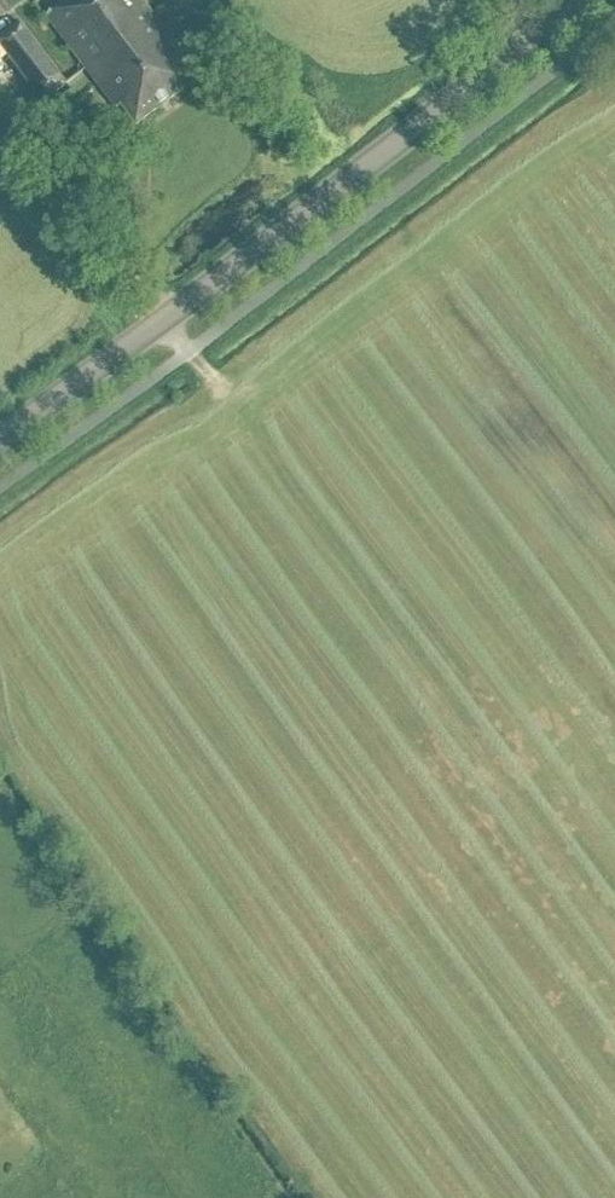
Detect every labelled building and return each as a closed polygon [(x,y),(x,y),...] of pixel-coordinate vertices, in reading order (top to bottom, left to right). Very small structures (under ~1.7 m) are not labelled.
[(47,17),(117,110),(121,106),(136,126),(199,78),(140,0),(70,0),(47,17)] [(0,35),(0,48),(44,105),(69,85),(19,20),(0,35)]
